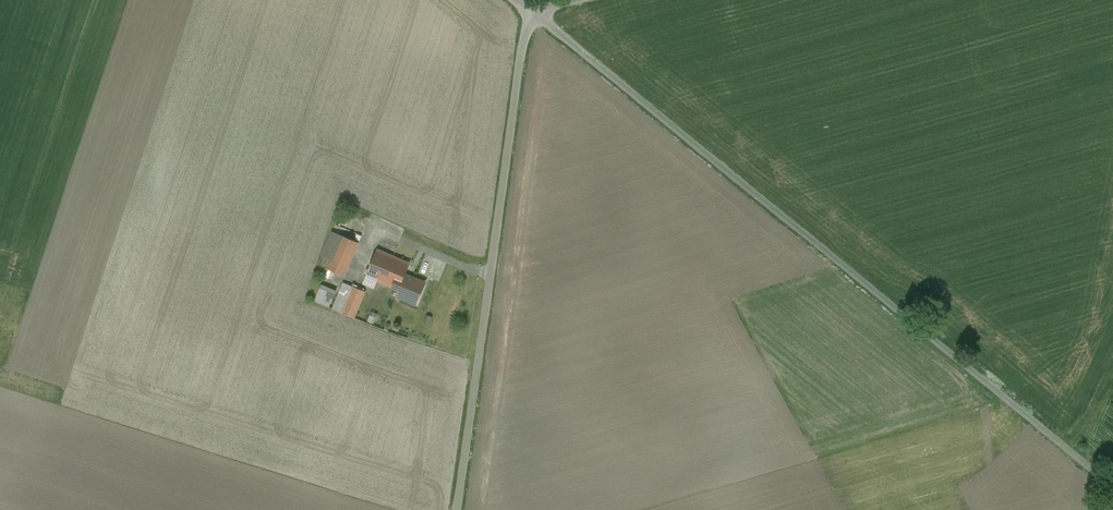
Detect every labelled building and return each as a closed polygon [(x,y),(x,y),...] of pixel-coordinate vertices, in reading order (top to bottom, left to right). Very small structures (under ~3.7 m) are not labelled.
[(342,236),(333,232),(322,256),(332,260),(342,236)] [(358,243),(342,236),(332,260),(328,269),(344,276),(358,243)] [(393,258),(378,251),(368,276),(394,287),(399,274),(403,275),(408,264),(393,257),(393,258)] [(403,275),(399,274),(394,287),(402,291),(399,297),(416,303),(424,284),(403,275)] [(352,286),(343,283),(332,309),(353,318),(364,291),(354,287),(355,284),(353,284),(352,286)] [(335,291),(321,285),(315,301),(329,307),(335,291)]
